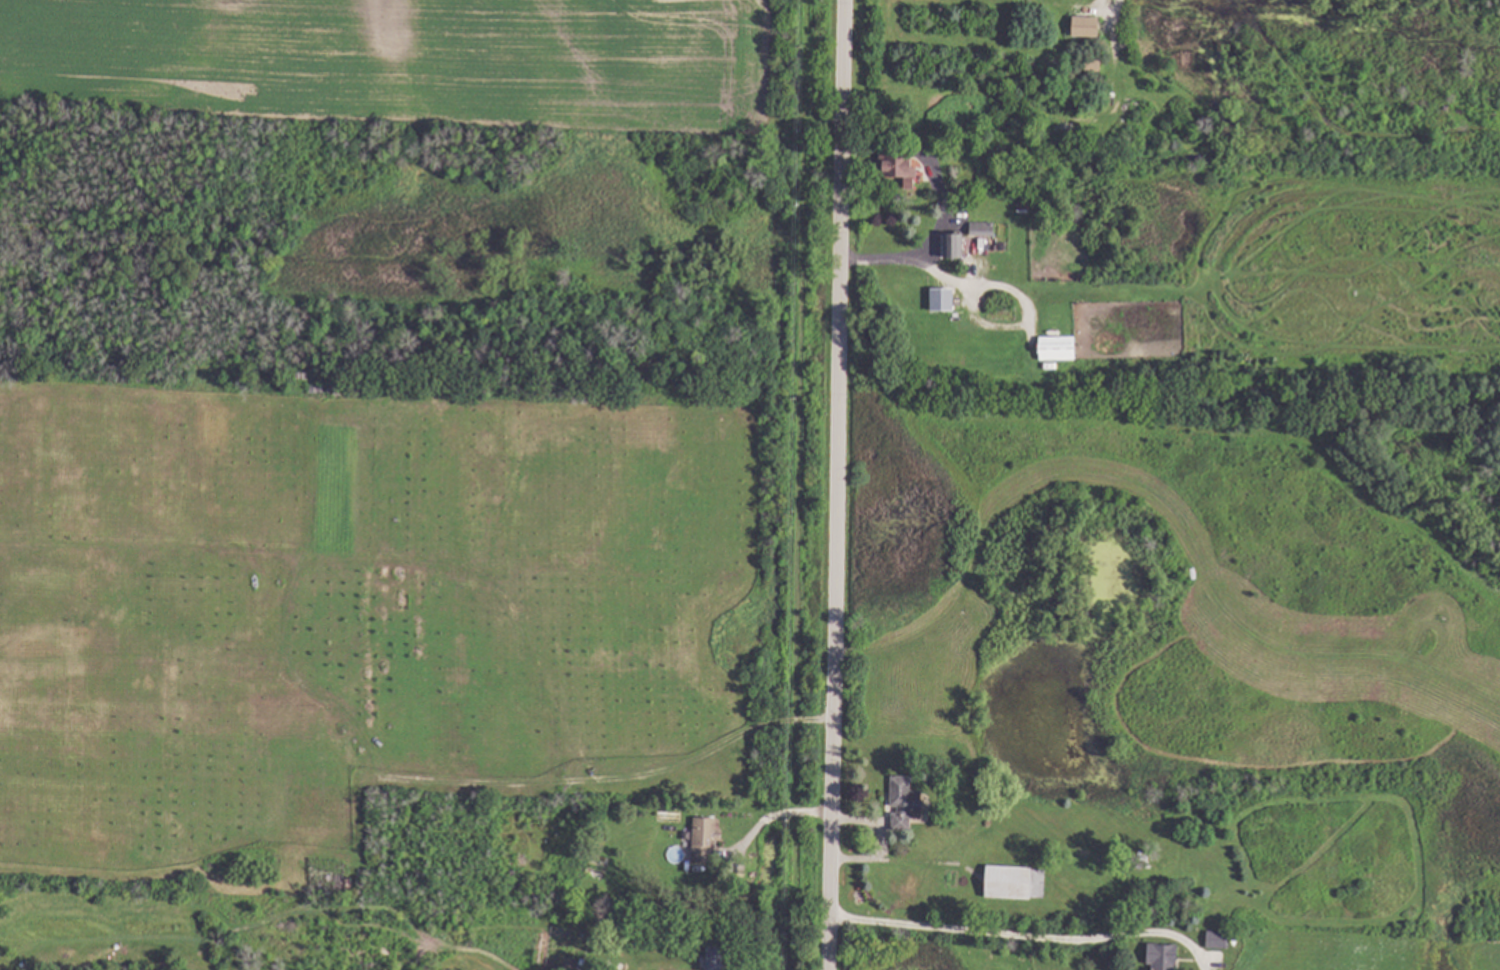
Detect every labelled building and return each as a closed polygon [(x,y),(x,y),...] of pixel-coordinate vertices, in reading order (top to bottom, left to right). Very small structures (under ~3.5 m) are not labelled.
[(1096,37),(1096,18),(1070,17),(1070,37),(1096,37)] [(1098,62),(1083,61),(1082,73),(1097,74),(1098,62)] [(912,155),(912,167),(918,167),(917,177),(879,176),(880,154),(912,155)] [(1028,209),(1017,210),(1017,203),(1028,202),(1028,209)] [(996,236),(971,236),(971,222),(996,222),(996,236)] [(964,233),(964,257),(944,257),(945,233),(964,233)] [(950,310),(927,309),(928,288),(950,289),(950,310)] [(1076,360),(1041,360),(1040,337),(1076,337),(1076,360)] [(912,776),(911,789),(923,790),(922,818),(911,817),(911,831),(892,830),(892,812),(898,813),(898,806),(890,805),(891,775),(912,776)] [(716,818),(716,831),(721,831),(721,840),(716,840),(716,847),(713,847),(712,862),(692,861),(694,817),(716,818)] [(1033,867),(1032,869),(1046,869),(1045,898),(1031,897),(1031,899),(986,897),(987,865),(1033,867)] [(1229,932),(1228,948),(1207,947),(1208,931),(1229,932)] [(727,938),(727,969),(707,969),(707,938),(727,938)] [(1176,965),(1176,969),(1153,969),(1153,963),(1147,963),(1149,943),(1179,945),(1178,965),(1176,965)]
